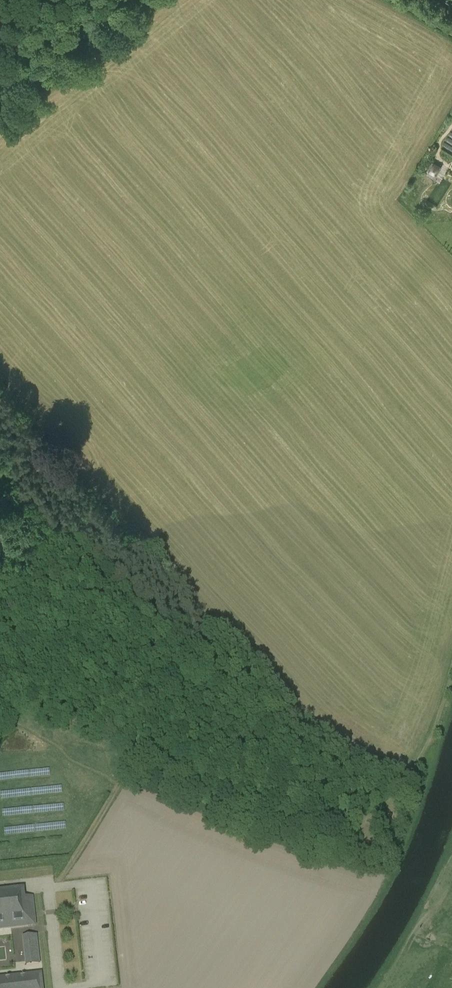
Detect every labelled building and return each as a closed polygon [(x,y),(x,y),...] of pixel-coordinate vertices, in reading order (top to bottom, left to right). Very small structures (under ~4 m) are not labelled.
[(442,146),(451,151),(451,130),(450,129),(442,146)] [(25,897),(24,887),(0,890),(0,931),(36,926),(34,913),(32,897),(25,897)] [(40,965),(37,934),(22,936),(26,968),(40,965)] [(41,973),(0,977),(0,987),(43,987),(41,973)]
